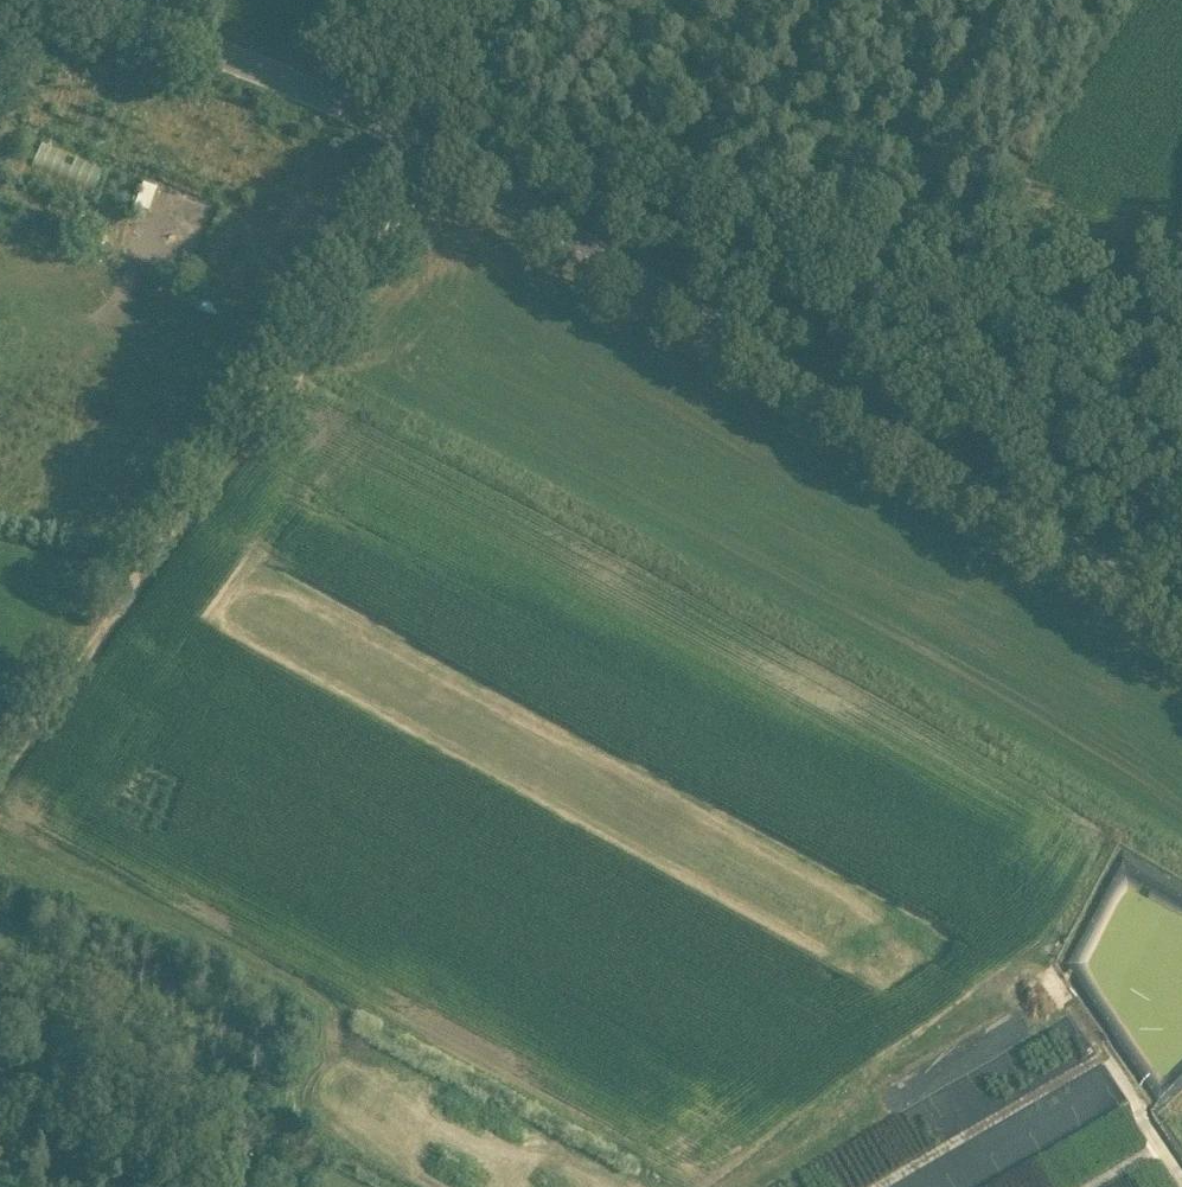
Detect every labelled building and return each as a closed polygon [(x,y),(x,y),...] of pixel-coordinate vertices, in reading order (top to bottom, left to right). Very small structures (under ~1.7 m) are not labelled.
[(28,163),(94,192),(105,166),(40,138),(28,163)]
